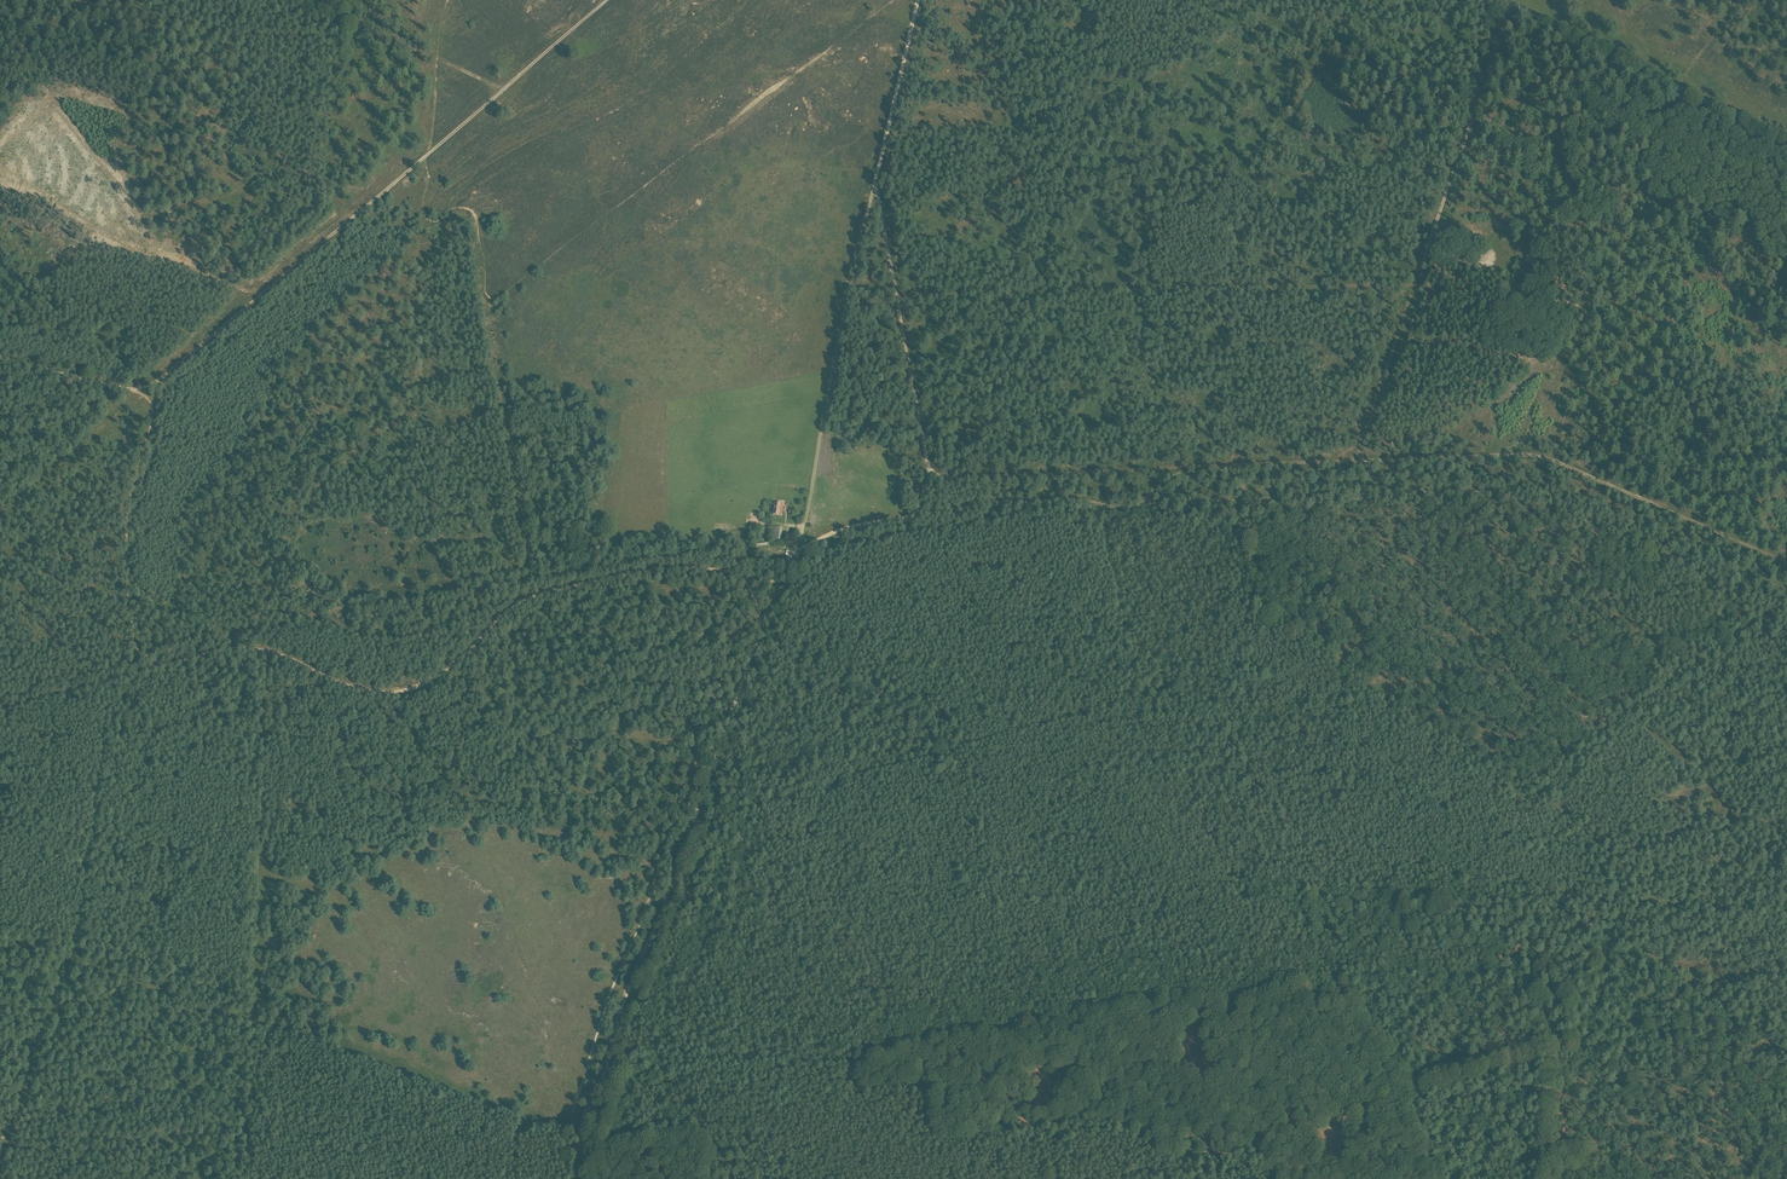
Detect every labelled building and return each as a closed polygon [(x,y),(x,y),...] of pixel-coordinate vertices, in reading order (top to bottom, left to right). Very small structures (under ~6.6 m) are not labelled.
[(782,516),(784,503),(773,501),(771,514),(782,516)] [(769,539),(780,540),(782,527),(771,525),(769,539)] [(542,1062),(545,1065),(553,1058),(550,1055),(542,1062)]
